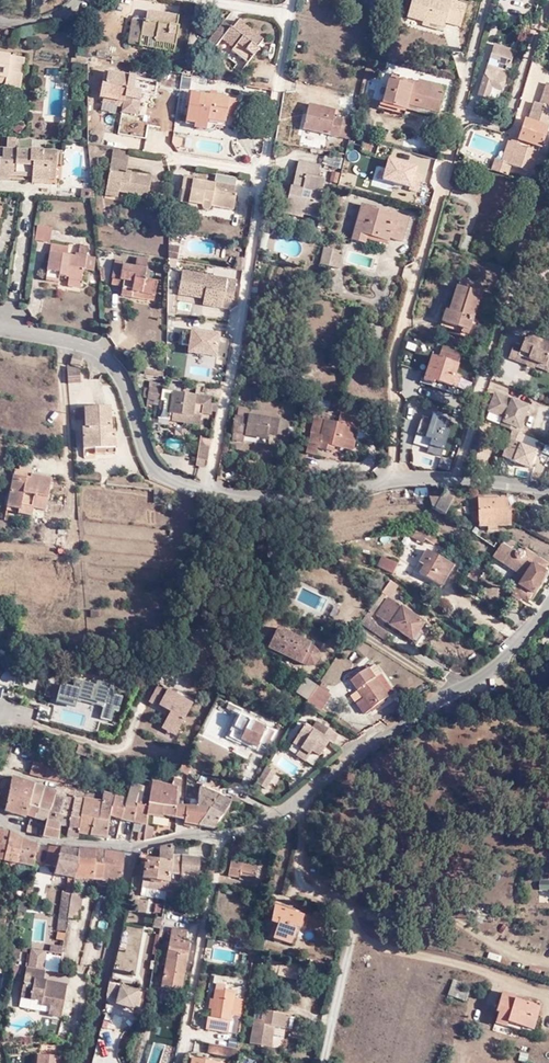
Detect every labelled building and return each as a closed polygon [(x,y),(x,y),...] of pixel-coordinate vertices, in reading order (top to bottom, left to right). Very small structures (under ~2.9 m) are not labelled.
[(420,18),(443,25),(445,20),(458,24),(465,3),(455,0),(410,0),(405,14),(420,18)] [(443,25),(420,18),(419,23),(442,31),(443,25)] [(175,24),(146,20),(144,31),(131,29),(129,53),(140,54),(142,45),(155,48),(155,51),(175,54),(177,34),(175,33),(175,24)] [(259,45),(235,25),(229,34),(221,26),(205,46),(212,51),(218,44),(231,52),(228,56),(246,68),(256,53),(254,52),(259,45)] [(514,54),(493,47),(489,59),(497,62),(496,66),(509,70),(514,54)] [(0,55),(0,76),(4,77),(3,84),(3,86),(18,88),(23,58),(0,55)] [(497,62),(489,59),(486,67),(495,69),(496,66),(497,62)] [(495,69),(486,67),(477,97),(486,101),(490,89),(502,92),(508,73),(495,69)] [(136,116),(140,94),(133,93),(135,81),(107,75),(102,101),(122,105),(121,110),(121,113),(136,116)] [(380,108),(402,115),(404,108),(434,116),(441,91),(415,83),(413,88),(393,84),(395,79),(388,77),(381,105),(380,108)] [(133,93),(140,94),(144,95),(146,83),(135,81),(133,93)] [(153,97),(155,85),(146,83),(144,95),(153,97)] [(538,106),(548,109),(548,86),(544,85),(538,106)] [(197,110),(200,100),(191,98),(186,127),(194,128),(196,119),(192,118),(193,109),(197,110)] [(231,134),(233,122),(226,121),(228,104),(200,100),(197,110),(193,109),(192,118),(196,119),(194,128),(206,130),(207,125),(223,128),(221,132),(231,134)] [(101,106),(121,110),(122,105),(102,101),(101,106)] [(226,121),(233,122),(236,106),(228,104),(226,121)] [(401,119),(402,115),(380,108),(381,105),(376,104),(375,112),(401,119)] [(515,144),(508,166),(509,166),(529,173),(538,149),(539,149),(548,122),(548,109),(538,106),(532,104),(529,115),(527,121),(523,121),(515,144)] [(345,144),(349,125),(329,120),(330,114),(305,108),(298,132),(345,144)] [(240,153),(262,154),(263,130),(241,129),(240,153)] [(371,145),(362,142),(359,152),(369,155),(371,145)] [(493,160),(489,171),(506,177),(509,166),(508,166),(515,144),(507,142),(500,162),(493,160)] [(45,181),(47,166),(54,166),(56,154),(28,151),(28,154),(0,151),(0,181),(5,182),(6,177),(45,181)] [(111,155),(110,161),(126,164),(127,157),(111,155)] [(426,161),(409,156),(407,165),(424,170),(426,161)] [(124,174),(126,165),(109,163),(103,196),(116,199),(117,193),(146,198),(149,180),(124,174)] [(317,169),(298,165),(290,191),(288,190),(281,214),(300,220),(301,217),(313,220),(323,184),(314,182),(317,169)] [(47,166),(45,181),(52,182),(54,166),(47,166)] [(233,197),(236,182),(223,180),(221,186),(215,185),(215,187),(192,185),(192,181),(184,180),(182,191),(184,193),(181,205),(200,209),(203,214),(208,214),(210,210),(232,214),(235,200),(233,197)] [(79,200),(92,201),(91,191),(79,191),(79,200)] [(400,239),(405,218),(388,212),(385,218),(373,213),(374,209),(360,205),(350,245),(362,249),(366,237),(388,243),(391,237),(400,239)] [(34,227),(32,240),(48,242),(50,229),(34,227)] [(84,268),(84,266),(85,256),(86,247),(78,246),(76,253),(73,253),(72,258),(65,256),(65,248),(50,246),(43,281),(57,284),(59,276),(67,278),(66,280),(79,282),(82,268),(84,268)] [(181,250),(169,248),(170,262),(179,263),(181,250)] [(85,256),(84,266),(91,268),(93,258),(85,256)] [(342,259),(330,256),(328,270),(338,271),(342,259)] [(146,291),(148,281),(150,270),(138,268),(136,280),(126,278),(124,275),(116,275),(114,293),(127,294),(126,299),(124,310),(136,311),(136,309),(137,302),(158,306),(160,293),(151,292),(146,291)] [(180,299),(203,302),(222,304),(232,305),(235,284),(182,279),(180,299)] [(484,287),(461,279),(446,325),(460,329),(457,337),(468,340),(484,287)] [(78,289),(79,282),(66,280),(65,287),(78,289)] [(156,311),(158,306),(137,302),(136,309),(156,311)] [(222,304),(203,302),(202,311),(222,313),(222,304)] [(218,330),(189,326),(185,352),(215,356),(218,330)] [(527,338),(523,349),(514,346),(509,359),(528,367),(530,362),(546,368),(548,360),(548,346),(527,338)] [(462,355),(445,350),(441,361),(432,359),(425,380),(422,380),(421,385),(454,395),(460,378),(455,375),(462,355)] [(86,366),(87,359),(85,358),(73,357),(73,364),(82,366),(86,366)] [(69,364),(70,381),(84,380),(82,366),(73,364),(69,364)] [(162,400),(163,392),(148,390),(147,397),(162,400)] [(215,400),(163,392),(162,400),(158,421),(170,423),(172,415),(199,419),(202,420),(203,416),(213,417),(215,400)] [(505,419),(503,424),(514,428),(520,430),(529,408),(495,395),(488,413),(505,419)] [(99,446),(119,445),(117,431),(113,432),(111,404),(88,405),(88,418),(88,427),(86,428),(87,447),(99,446)] [(88,418),(88,405),(77,406),(77,418),(88,418)] [(249,413),(238,411),(234,435),(243,438),(245,435),(267,440),(269,436),(278,438),(281,423),(249,418),(249,413)] [(348,427),(357,429),(359,418),(340,412),(338,424),(325,421),(320,438),(311,435),(307,447),(330,452),(331,445),(336,447),(343,449),(348,427)] [(197,428),(199,419),(172,415),(170,423),(197,428)] [(436,417),(410,420),(413,449),(443,448),(436,417)] [(351,451),(357,429),(348,427),(343,449),(351,451)] [(539,443),(512,432),(501,457),(515,463),(522,447),(537,454),(542,444),(539,443)] [(206,470),(211,441),(204,440),(199,469),(206,470)] [(522,447),(515,463),(530,470),(537,454),(522,447)] [(27,481),(28,475),(28,473),(12,470),(11,478),(27,481)] [(49,480),(28,475),(27,481),(11,478),(5,508),(17,510),(19,505),(31,508),(43,510),(49,480)] [(153,490),(153,502),(161,503),(162,490),(153,490)] [(139,511),(146,512),(149,500),(107,492),(102,514),(137,522),(139,511)] [(432,508),(429,496),(428,492),(392,494),(391,509),(432,508)] [(441,503),(429,496),(432,508),(431,510),(436,512),(441,503)] [(444,497),(441,503),(436,512),(446,518),(454,502),(444,497)] [(506,523),(506,511),(506,501),(477,501),(477,525),(478,525),(488,524),(488,529),(489,534),(495,533),(496,529),(496,524),(506,523)] [(29,516),(31,508),(19,505),(17,510),(5,508),(5,512),(29,516)] [(511,511),(506,511),(506,523),(496,524),(496,529),(510,529),(511,511)] [(58,542),(58,535),(58,531),(48,530),(47,542),(58,542)] [(420,530),(418,534),(422,535),(428,539),(430,537),(420,530)] [(422,535),(418,534),(414,541),(422,548),(426,542),(428,539),(422,535)] [(69,535),(58,535),(58,542),(58,546),(69,546),(69,535)] [(434,547),(436,544),(428,539),(426,542),(434,547)] [(544,574),(548,567),(526,551),(522,555),(520,553),(515,551),(514,553),(509,550),(513,543),(505,539),(491,558),(517,576),(510,588),(517,592),(509,603),(517,609),(520,605),(530,611),(534,605),(531,603),(535,599),(531,597),(545,576),(544,574)] [(397,567),(384,557),(377,566),(390,576),(397,567)] [(450,573),(428,558),(421,567),(424,571),(417,582),(435,594),(450,573)] [(481,572),(474,568),(467,579),(473,584),(481,572)] [(387,585),(378,579),(376,581),(369,578),(364,586),(381,594),(387,585)] [(305,613),(334,620),(340,597),(310,590),(305,613)] [(424,626),(387,602),(375,619),(416,647),(423,638),(418,636),(424,626)] [(373,606),(364,619),(369,623),(378,610),(373,606)] [(364,619),(358,626),(369,634),(373,627),(374,626),(369,623),(364,619)] [(369,634),(385,645),(389,639),(373,627),(369,634)] [(308,643),(276,629),(274,634),(270,633),(260,650),(277,658),(281,657),(301,666),(306,667),(310,665),(315,661),(316,657),(316,651),(313,648),(307,646),(308,643)] [(374,680),(380,676),(373,666),(367,670),(374,680)] [(387,698),(374,680),(367,670),(350,682),(357,692),(363,699),(355,705),(363,716),(387,698)] [(297,690),(308,696),(318,683),(307,676),(297,690)] [(392,694),(380,676),(374,680),(387,698),(392,694)] [(57,681),(54,702),(75,706),(76,701),(101,705),(99,719),(111,721),(113,710),(119,711),(122,694),(107,691),(108,683),(71,677),(70,684),(57,681)] [(174,741),(190,697),(153,683),(146,703),(166,711),(157,735),(174,741)] [(308,696),(304,702),(317,709),(329,691),(318,683),(308,696)] [(351,697),(355,705),(363,699),(357,692),(351,697)] [(398,698),(374,714),(379,721),(403,705),(398,698)] [(239,739),(243,741),(254,745),(255,739),(263,743),(269,729),(235,714),(226,736),(238,741),(239,739)] [(298,748),(307,754),(309,751),(316,756),(326,741),(329,742),(335,735),(313,721),(308,729),(302,724),(289,743),(298,748)] [(38,741),(40,733),(36,732),(36,735),(30,733),(29,738),(38,741)] [(84,756),(87,748),(76,744),(74,752),(84,756)] [(302,762),(307,754),(298,748),(292,756),(302,762)] [(43,778),(48,769),(40,764),(32,762),(28,760),(18,757),(13,769),(28,773),(43,778)] [(273,772),(264,766),(254,783),(263,788),(273,772)] [(43,778),(65,782),(66,773),(48,769),(43,778)] [(147,793),(149,780),(130,775),(122,798),(118,818),(123,819),(131,821),(137,791),(147,793)] [(27,813),(35,783),(12,776),(11,780),(7,803),(5,809),(26,815),(27,813)] [(169,786),(149,780),(147,793),(145,812),(160,816),(160,813),(173,817),(173,805),(174,788),(177,787),(179,778),(172,776),(169,786)] [(7,803),(11,780),(2,778),(0,782),(0,783),(0,802),(7,803)] [(199,780),(197,785),(208,790),(211,785),(199,780)] [(36,816),(43,786),(35,783),(27,813),(31,814),(36,816)] [(197,785),(196,796),(211,801),(217,793),(208,790),(197,785)] [(208,790),(217,793),(218,788),(211,785),(208,790)] [(46,820),(54,789),(43,786),(36,816),(46,820)] [(70,797),(72,790),(54,787),(54,789),(46,820),(42,835),(57,839),(58,826),(65,826),(67,815),(70,797)] [(98,802),(99,796),(72,790),(70,797),(86,800),(98,802)] [(145,812),(147,793),(137,791),(131,821),(144,823),(145,812)] [(108,815),(112,795),(101,792),(99,796),(98,802),(86,800),(77,833),(99,836),(105,837),(108,815)] [(206,809),(220,815),(226,805),(230,800),(217,793),(211,801),(205,809),(206,809)] [(118,818),(122,798),(112,795),(108,815),(118,818)] [(196,796),(195,805),(205,809),(211,801),(196,796)] [(77,833),(86,800),(70,797),(67,815),(65,826),(65,836),(76,838),(77,833)] [(182,818),(182,805),(174,805),(175,817),(182,818)] [(195,805),(182,805),(182,818),(182,821),(188,823),(196,824),(206,809),(205,809),(195,805)] [(203,826),(212,827),(220,815),(206,809),(196,824),(203,826)] [(167,824),(168,817),(152,815),(151,823),(167,824)] [(144,823),(131,821),(130,830),(136,830),(142,831),(144,823)] [(26,830),(35,833),(37,825),(28,823),(26,830)] [(150,824),(144,823),(142,831),(141,839),(149,837),(150,824)] [(3,860),(9,830),(0,829),(0,860),(3,860)] [(3,860),(16,862),(21,837),(9,830),(3,860)] [(32,865),(37,844),(21,837),(16,862),(32,865)] [(170,855),(172,842),(157,846),(155,856),(152,855),(151,859),(144,858),(141,873),(141,878),(159,880),(167,881),(168,872),(170,855)] [(73,877),(78,851),(60,845),(60,848),(49,846),(45,865),(55,867),(54,873),(73,877)] [(73,877),(121,880),(123,855),(106,852),(78,850),(78,851),(73,877)] [(197,857),(170,855),(168,872),(181,873),(195,874),(197,857)] [(255,862),(229,857),(226,872),(238,873),(237,876),(252,878),(255,862)] [(194,885),(195,874),(181,873),(179,883),(194,885)] [(538,876),(539,888),(548,888),(548,881),(546,881),(546,876),(538,876)] [(159,880),(141,878),(141,886),(159,889),(159,880)] [(179,883),(167,881),(166,891),(178,892),(179,883)] [(66,916),(71,891),(61,889),(56,929),(64,930),(66,916)] [(81,893),(71,891),(66,916),(77,917),(81,893)] [(291,912),(282,908),(275,925),(282,928),(276,941),(291,947),(294,940),(298,941),(303,930),(306,930),(311,919),(299,914),(297,918),(290,914),(291,912)] [(171,927),(184,929),(187,914),(166,910),(163,926),(171,927)] [(160,926),(162,917),(155,916),(153,925),(160,926)] [(187,930),(184,929),(171,927),(161,985),(181,989),(190,942),(185,941),(187,930)] [(47,952),(60,955),(62,947),(49,944),(47,952)] [(252,953),(253,948),(240,946),(238,954),(251,956),(252,955),(252,953)] [(300,963),(280,958),(279,962),(277,972),(276,974),(297,978),(300,963)] [(277,972),(279,962),(271,960),(269,971),(277,972)] [(43,980),(45,969),(26,965),(20,995),(41,1000),(40,1003),(49,1005),(48,1013),(61,1016),(67,984),(54,982),(54,985),(45,983),(46,980),(43,980)] [(143,988),(106,978),(106,993),(114,995),(114,998),(136,1004),(138,996),(141,996),(143,988)] [(214,981),(213,988),(223,990),(223,987),(224,983),(214,981)] [(468,991),(448,985),(445,994),(464,1000),(468,991)] [(205,1026),(239,1032),(242,1014),(230,1012),(231,1007),(232,997),(234,989),(223,987),(223,990),(213,988),(209,1015),(206,1015),(205,1026)] [(514,995),(500,991),(493,1010),(496,1012),(493,1022),(504,1027),(506,1021),(531,1030),(539,1008),(514,999),(514,995)] [(232,997),(231,1007),(237,1008),(239,998),(232,997)] [(263,1019),(265,1006),(255,1005),(253,1018),(263,1019)] [(290,1010),(265,1006),(263,1019),(253,1018),(250,1040),(272,1043),(275,1022),(285,1023),(287,1023),(290,1010)] [(282,1037),(285,1023),(275,1022),(272,1043),(275,1043),(279,1040),(282,1037)] [(237,1046),(209,1041),(207,1050),(235,1054),(236,1048),(237,1046)] [(38,1055),(37,1062),(58,1062),(59,1056),(38,1055)]
